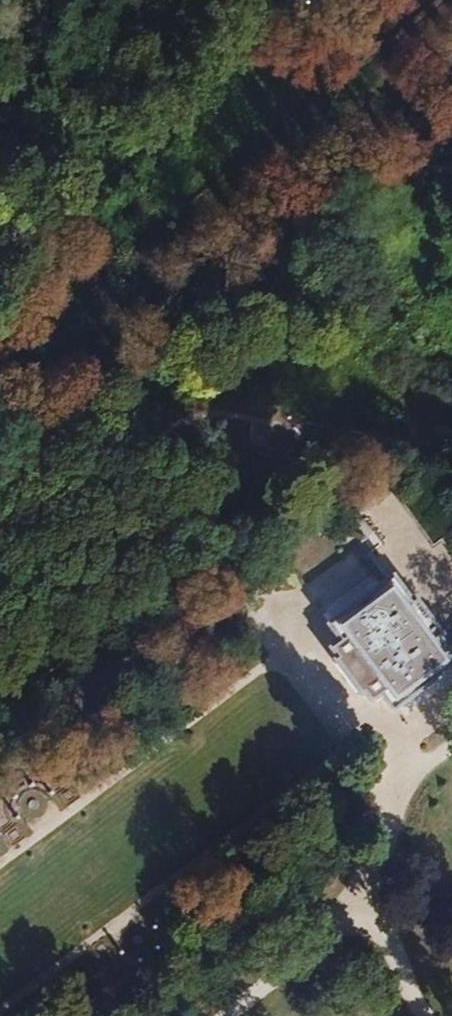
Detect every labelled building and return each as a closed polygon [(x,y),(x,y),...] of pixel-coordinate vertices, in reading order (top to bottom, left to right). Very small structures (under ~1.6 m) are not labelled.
[(327,625),(339,641),(330,648),(337,657),(334,660),(360,694),(363,692),(370,702),(380,694),(393,711),(451,666),(451,656),(437,636),(441,633),(414,599),(411,602),(392,577),(327,625)]
